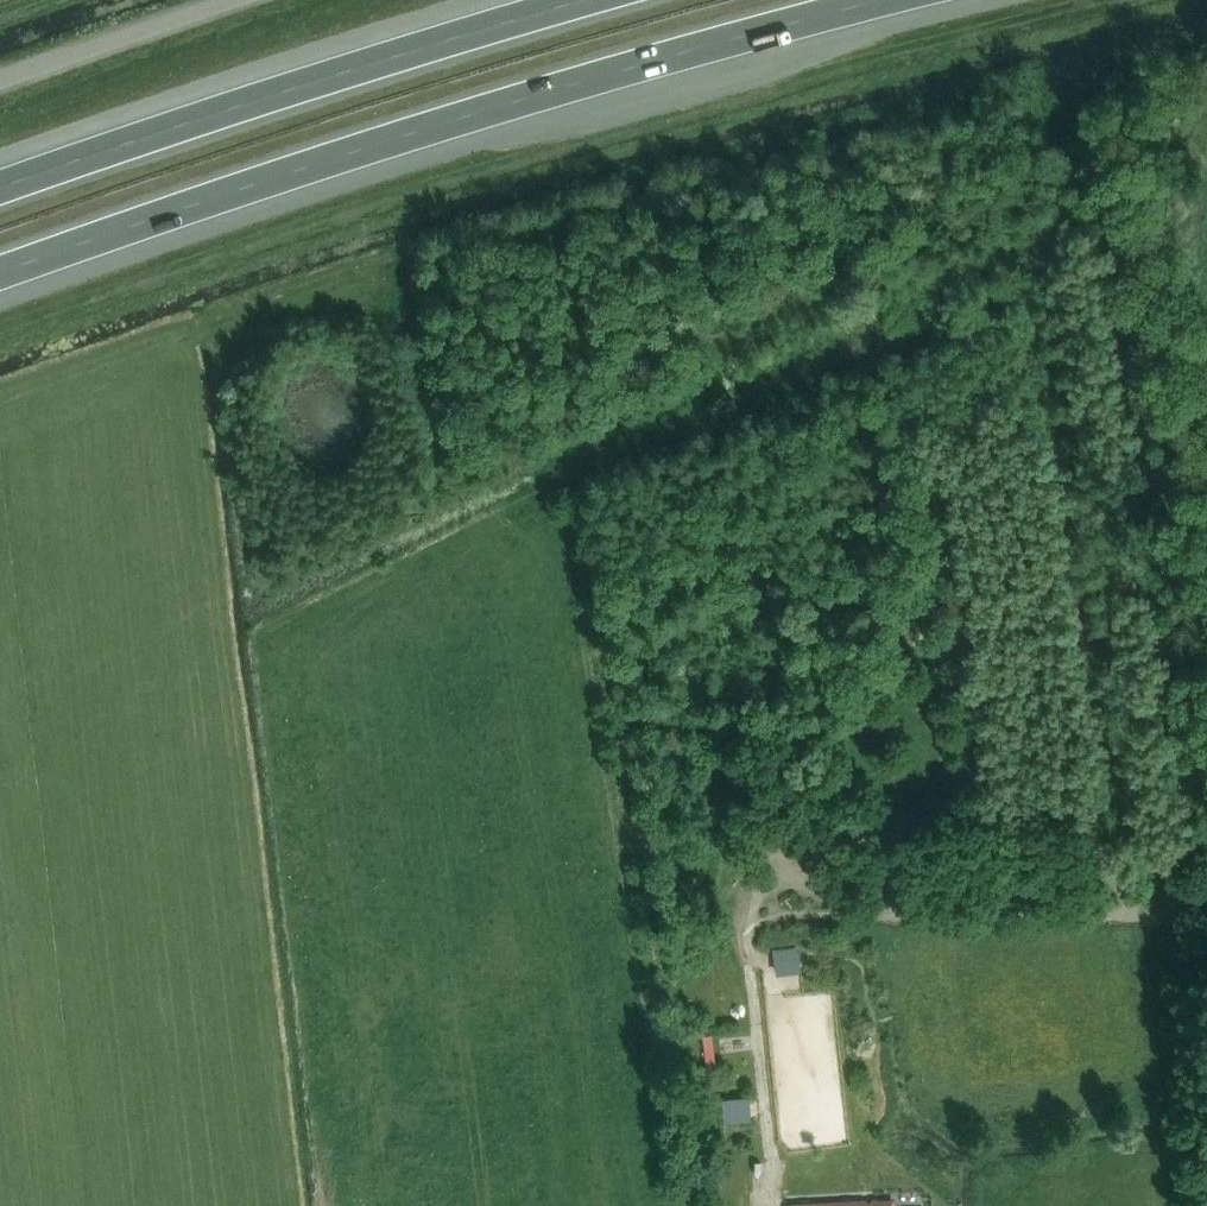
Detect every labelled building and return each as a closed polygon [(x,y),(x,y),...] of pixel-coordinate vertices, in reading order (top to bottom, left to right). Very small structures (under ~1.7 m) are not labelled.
[(774,945),(774,968),(795,968),(795,945),(774,945)]
